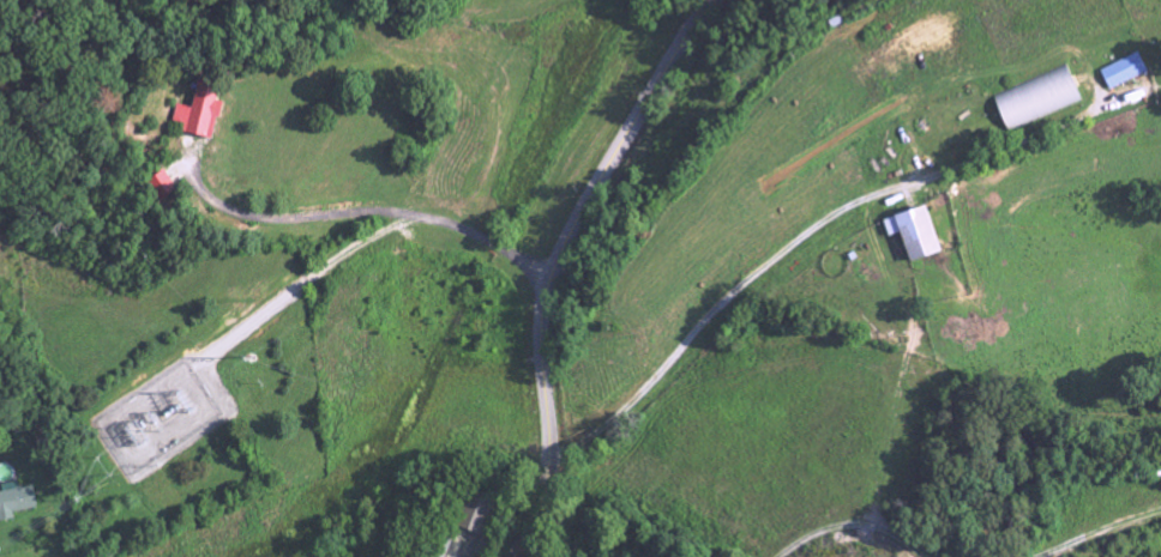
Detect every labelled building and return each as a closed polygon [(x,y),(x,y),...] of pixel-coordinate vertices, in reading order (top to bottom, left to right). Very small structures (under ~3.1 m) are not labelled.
[(1147,72),(1138,53),(1100,71),(1109,91),(1147,72)] [(1007,132),(1081,105),(1067,69),(993,96),(1007,132)] [(172,122),(185,125),(183,133),(213,140),(224,94),(198,88),(193,109),(176,105),(172,122)] [(150,182),(163,200),(179,189),(166,171),(150,182)] [(881,221),(887,238),(897,234),(908,263),(940,252),(923,206),(881,221)] [(18,489),(17,483),(0,487),(1,493),(0,493),(0,518),(36,510),(31,487),(18,489)] [(497,505),(465,495),(454,527),(486,537),(497,505)]
